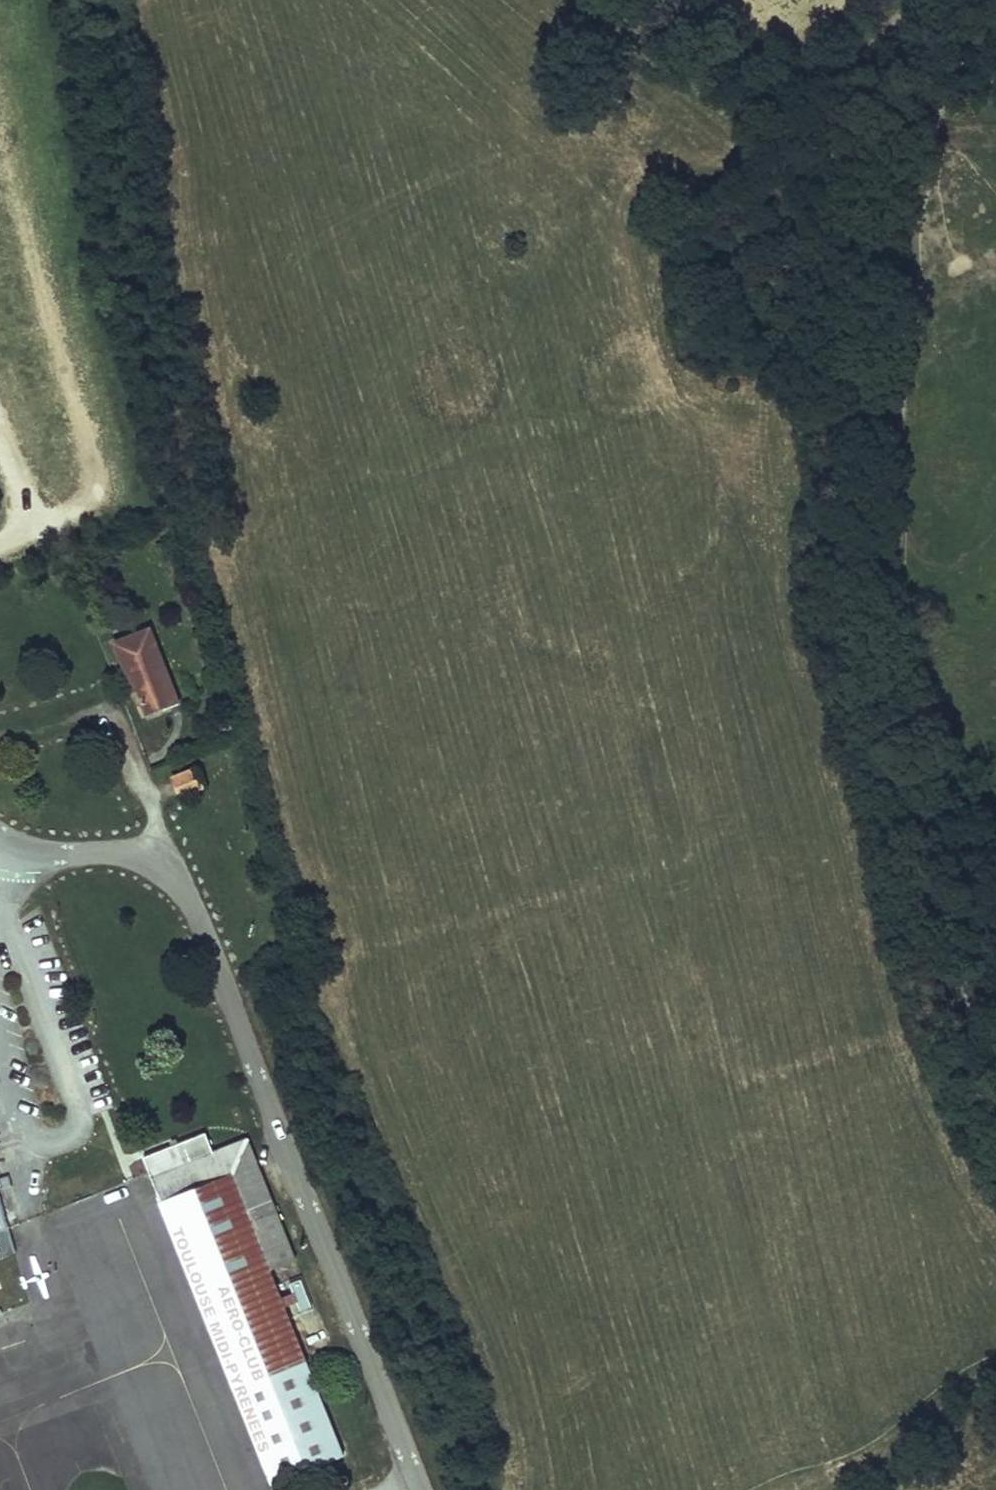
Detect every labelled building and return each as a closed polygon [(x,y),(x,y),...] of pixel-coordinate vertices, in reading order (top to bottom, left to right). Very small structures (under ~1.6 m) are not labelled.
[(182,704),(152,627),(113,642),(131,688),(134,695),(139,693),(149,717),(182,704)] [(207,789),(198,766),(171,777),(180,799),(207,789)] [(150,1176),(214,1151),(207,1133),(143,1159),(149,1173),(150,1176)] [(214,1151),(150,1176),(272,1485),(346,1456),(312,1371),(272,1270),(297,1260),(248,1137),(251,1156),(214,1151)]
